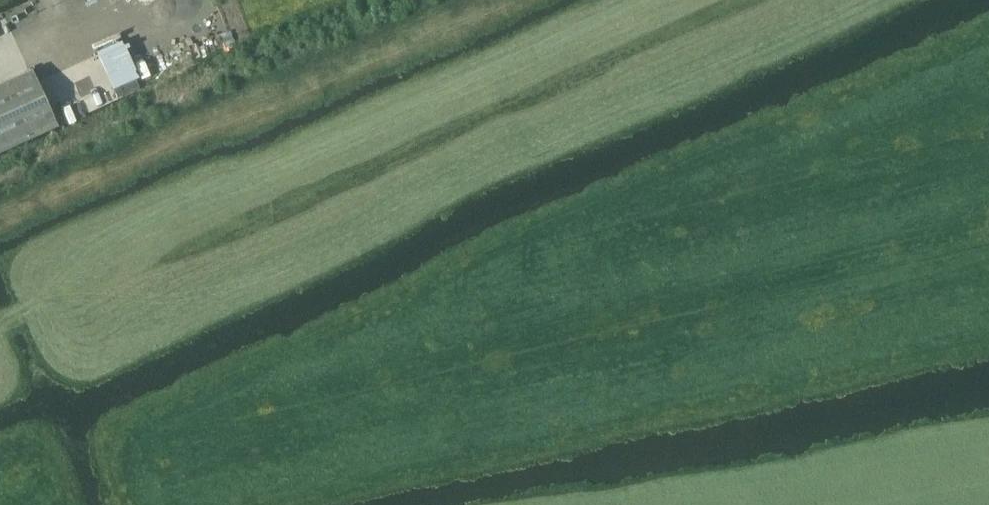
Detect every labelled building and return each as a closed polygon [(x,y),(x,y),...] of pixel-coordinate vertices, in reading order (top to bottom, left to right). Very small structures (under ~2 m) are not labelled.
[(58,129),(32,72),(0,86),(0,155),(58,129)]
